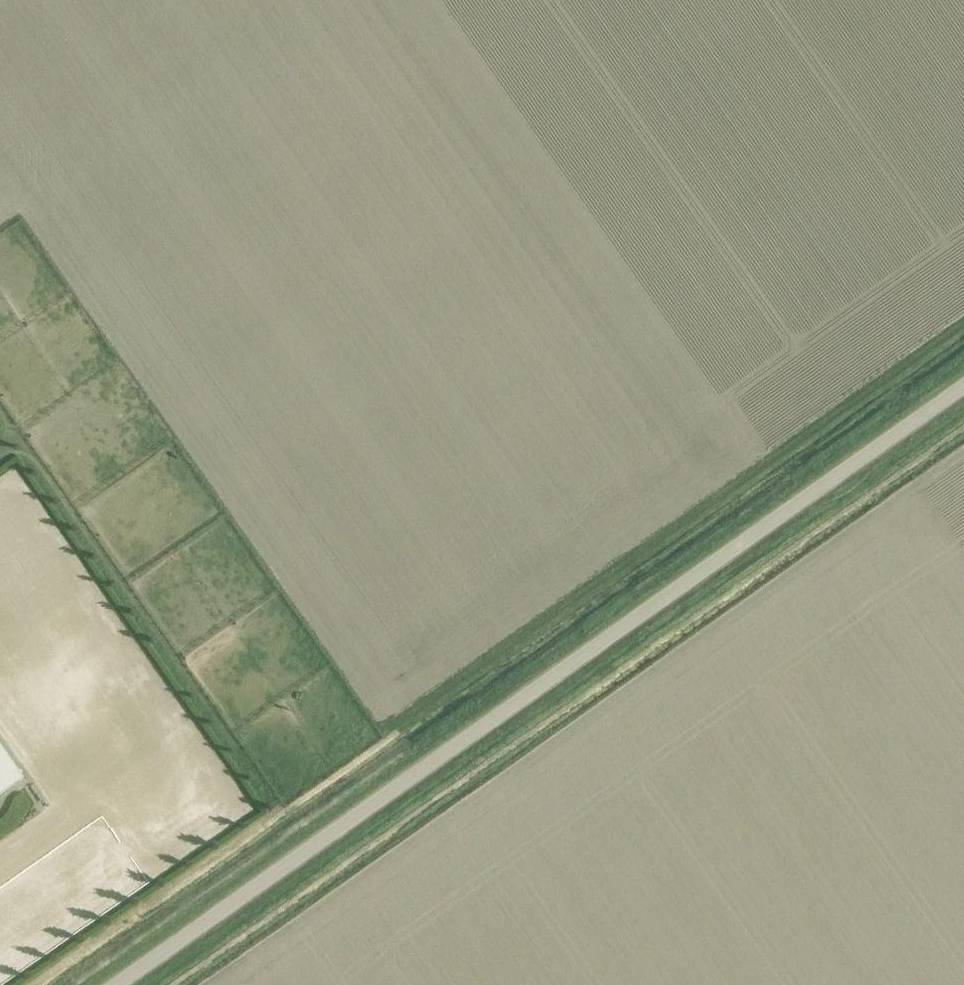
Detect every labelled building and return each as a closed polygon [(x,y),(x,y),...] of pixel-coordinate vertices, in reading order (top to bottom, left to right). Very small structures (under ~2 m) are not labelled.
[(25,778),(0,742),(0,795),(25,778)]
